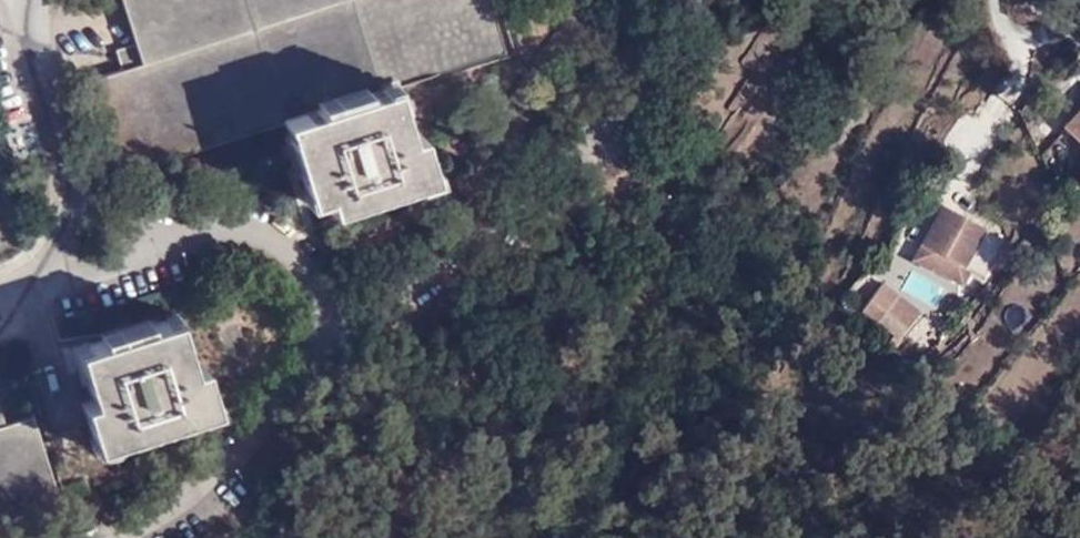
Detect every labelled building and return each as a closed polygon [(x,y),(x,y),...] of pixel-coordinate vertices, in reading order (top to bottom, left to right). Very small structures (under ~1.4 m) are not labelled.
[(294,116),(381,89),(395,84),(503,51),(487,0),(121,0),(134,44),(141,65),(121,71),(88,82),(115,172),(294,116)] [(115,51),(121,71),(141,65),(134,44),(115,51)] [(395,84),(381,89),(387,110),(398,107),(400,105),(395,84)] [(381,89),(294,116),(307,157),(294,161),(303,191),(321,186),(325,198),(329,211),(415,185),(411,173),(429,168),(418,134),(407,138),(398,107),(387,110),(381,89)] [(1062,129),(1079,145),(1079,110),(1062,129)] [(433,167),(429,168),(411,173),(415,185),(415,187),(436,180),(433,167)] [(321,186),(303,191),(301,192),(305,205),(325,198),(321,186)] [(930,269),(938,255),(978,274),(999,237),(940,206),(911,259),(930,269)] [(889,239),(879,233),(876,241),(884,246),(889,239)] [(929,303),(938,287),(897,263),(888,278),(929,303)] [(860,309),(875,322),(885,312),(896,298),(882,285),(860,309)] [(885,312),(875,322),(908,354),(917,344),(903,329),(906,324),(895,314),(891,317),(885,312)] [(166,317),(166,321),(172,339),(184,336),(178,314),(166,317)] [(99,335),(100,341),(151,326),(148,320),(99,335)] [(91,365),(80,369),(91,401),(81,404),(91,437),(112,432),(115,441),(197,416),(192,406),(213,400),(203,365),(192,369),(184,336),(172,339),(166,321),(151,326),(100,341),(86,345),(91,365)] [(78,369),(80,369),(91,365),(86,345),(85,344),(72,348),(78,369)] [(192,406),(197,416),(198,419),(221,411),(217,399),(213,400),(192,406)] [(63,507),(35,417),(5,426),(0,411),(0,527),(63,507)] [(112,432),(91,437),(88,439),(92,451),(116,444),(115,441),(112,432)]
